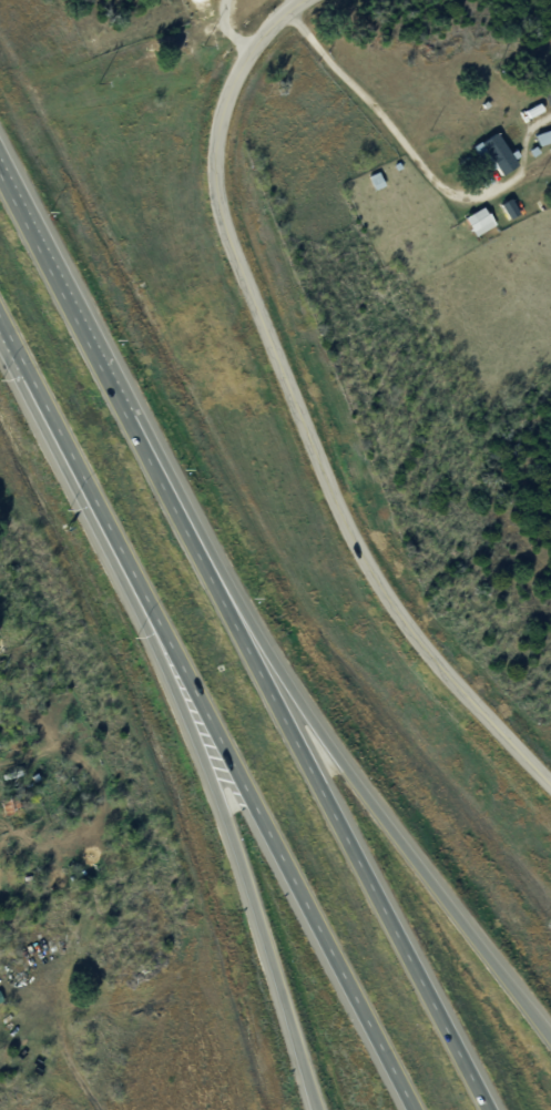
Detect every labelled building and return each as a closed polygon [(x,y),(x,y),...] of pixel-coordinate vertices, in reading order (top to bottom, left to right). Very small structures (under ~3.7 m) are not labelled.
[(550,140),(550,128),(534,131),(537,143),(550,140)] [(516,165),(497,131),(472,145),(482,162),(490,158),(499,174),(516,165)] [(507,218),(518,213),(512,198),(500,203),(507,218)] [(464,217),(475,236),(495,224),(484,205),(464,217)]
